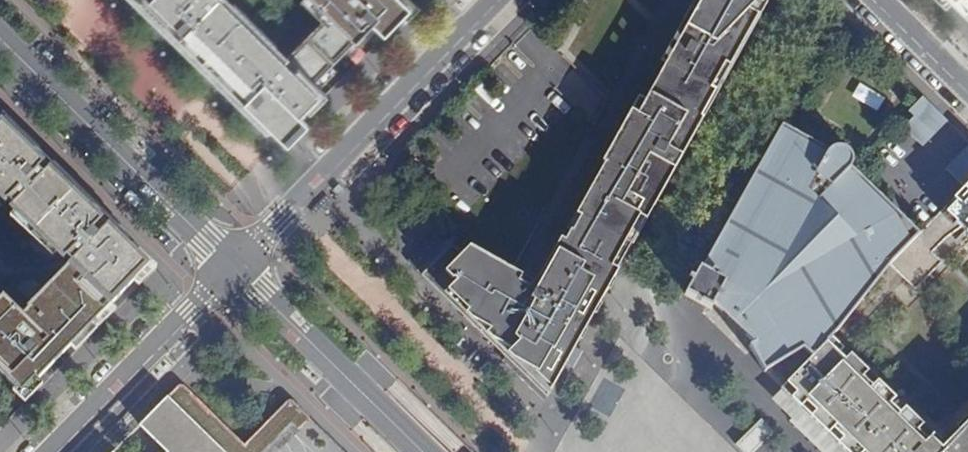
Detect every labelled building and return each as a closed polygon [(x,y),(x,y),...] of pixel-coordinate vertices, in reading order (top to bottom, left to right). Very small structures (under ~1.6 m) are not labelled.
[(150,0),(142,0),(141,1),(152,12),(157,7),(150,0)] [(157,7),(152,12),(270,127),(275,123),(287,135),(326,95),(314,83),(345,51),(357,63),(410,9),(401,0),(313,0),(327,15),(287,56),(233,4),(230,7),(223,0),(150,0),(157,7)] [(603,297),(623,262),(769,0),(701,0),(694,12),(689,9),(661,59),(666,62),(624,139),(616,135),(601,162),(604,163),(576,214),(580,217),(572,233),(570,232),(565,241),(562,250),(561,261),(563,269),(570,277),(577,281),(576,283),(603,297)] [(967,16),(967,0),(950,0),(967,16)] [(948,121),(923,97),(908,112),(914,117),(904,128),(923,147),(948,121)] [(71,262),(21,313),(3,296),(0,299),(0,373),(21,393),(146,265),(153,272),(157,268),(151,263),(52,166),(48,169),(34,156),(38,152),(5,120),(0,125),(0,192),(71,262)] [(850,170),(853,160),(853,156),(851,157),(839,147),(839,146),(835,146),(831,148),(827,153),(781,127),(768,150),(771,152),(768,159),(764,157),(706,261),(701,269),(700,269),(685,294),(711,309),(714,305),(722,312),(725,309),(749,333),(746,335),(754,343),(749,346),(764,372),(804,349),(812,357),(825,344),(837,332),(892,262),(917,236),(895,214),(891,218),(883,210),(887,206),(859,179),(850,170)] [(851,157),(853,156),(852,154),(849,150),(845,147),(842,146),(839,146),(839,147),(851,157)] [(957,158),(962,162),(967,156),(967,147),(957,158)] [(38,152),(34,156),(48,169),(52,166),(38,152)] [(957,158),(946,169),(965,187),(967,184),(967,156),(962,162),(957,158)] [(944,209),(961,226),(967,219),(967,184),(965,187),(944,209)] [(887,206),(883,210),(891,218),(895,214),(887,206)] [(583,318),(579,312),(558,291),(543,282),(543,280),(524,270),(517,281),(452,244),(422,276),(443,296),(445,294),(548,395),(561,372),(559,371),(583,327),(584,322),(583,318)] [(812,357),(782,389),(800,407),(844,362),(825,344),(812,357)] [(800,407),(846,451),(967,451),(967,422),(941,450),(930,439),(932,437),(850,357),(844,362),(800,407)] [(249,450),(246,445),(186,386),(184,384),(180,384),(178,385),(142,423),(140,426),(141,430),(163,451),(249,451),(249,450)] [(289,402),(286,404),(277,413),(294,430),(295,431),(298,431),(302,430),(309,422),(309,418),(309,417),(295,403),(289,402)] [(294,430),(277,413),(246,445),(249,450),(249,451),(272,451),(294,430)] [(736,443),(744,451),(753,451),(774,430),(761,417),(736,443)]
